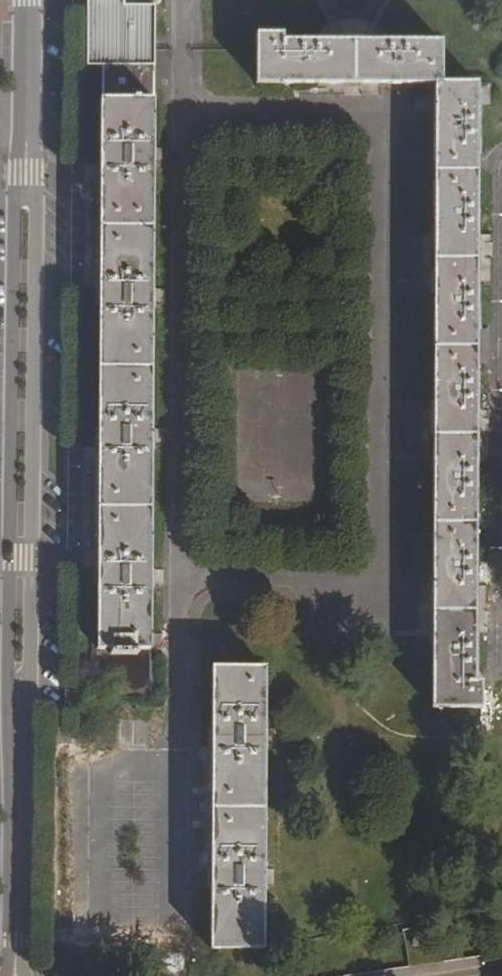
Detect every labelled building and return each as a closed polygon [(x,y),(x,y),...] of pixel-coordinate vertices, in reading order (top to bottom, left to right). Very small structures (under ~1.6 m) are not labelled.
[(102,49),(100,49),(100,116),(99,218),(98,372),(97,486),(96,697),(157,698),(157,661),(150,660),(154,49),(141,49),(141,28),(102,29),(102,49)] [(333,40),(282,40),(282,34),(256,33),(257,67),(262,67),(262,84),(434,84),(433,701),(449,702),(449,708),(481,708),(481,681),(474,681),(475,660),(475,581),(475,508),(475,455),(476,365),(476,284),(477,130),(477,83),(441,83),(441,41),(406,40),(333,40)] [(265,666),(211,666),(211,731),(210,865),(210,949),(263,948),(265,666)] [(431,931),(411,934),(413,946),(433,943),(431,931)]
